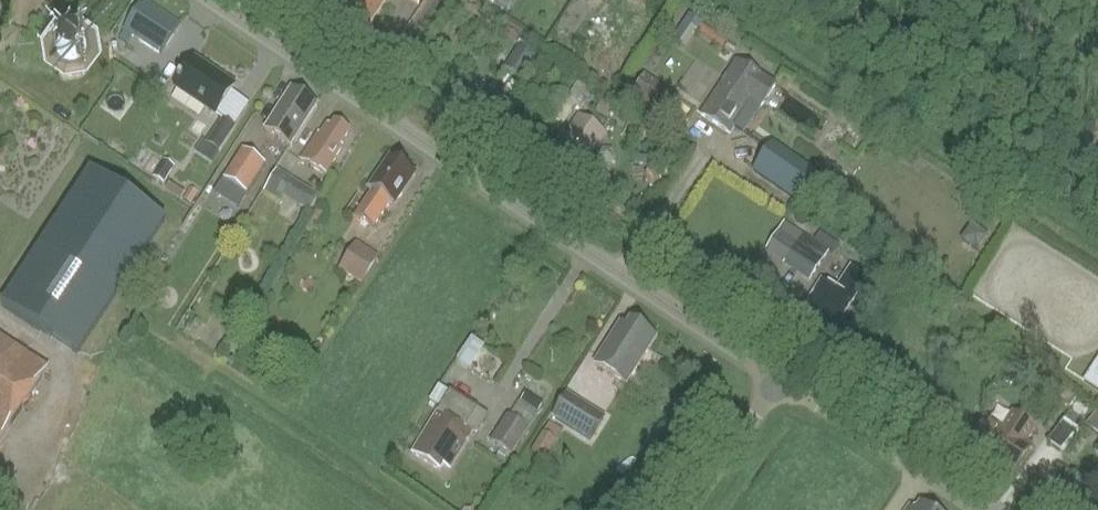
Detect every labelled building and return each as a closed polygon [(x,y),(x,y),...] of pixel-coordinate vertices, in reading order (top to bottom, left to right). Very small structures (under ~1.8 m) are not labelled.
[(178,25),(141,0),(121,30),(158,55),(178,25)] [(381,0),(348,0),(336,18),(361,34),(383,1),(381,0)] [(703,25),(689,15),(671,42),(686,52),(703,25)] [(521,79),(536,56),(520,46),(505,69),(521,79)] [(55,73),(55,76),(55,78),(55,80),(55,81),(56,84),(57,86),(58,87),(61,90),(62,91),(64,92),(66,94),(68,94),(70,95),(72,95),(74,95),(78,95),(81,94),(83,93),(84,93),(86,92),(88,90),(90,88),(91,86),(93,83),(93,82),(94,80),(94,79),(94,76),(94,74),(94,72),(93,70),(93,69),(92,67),(91,65),(89,63),(88,62),(86,59),(83,58),(82,57),(80,57),(78,56),(75,56),(71,56),(68,57),(64,59),(62,60),(61,61),(60,63),(58,65),(56,67),(56,70),(55,71),(55,73)] [(214,116),(231,88),(189,62),(172,90),(214,116)] [(721,79),(699,114),(727,132),(748,100),(762,109),(777,87),(738,62),(725,82),(721,79)] [(663,119),(677,96),(634,70),(620,92),(663,119)] [(573,108),(586,88),(576,82),(563,101),(573,108)] [(289,91),(264,130),(287,145),(313,106),(289,91)] [(590,177),(595,170),(583,162),(603,131),(577,114),(547,159),(553,163),(548,171),(584,194),(594,179),(590,177)] [(203,140),(195,153),(212,163),(234,129),(219,120),(206,142),(203,140)] [(338,148),(348,132),(332,123),(329,127),(325,124),(318,135),(317,134),(300,161),(325,176),(341,150),(338,148)] [(793,204),(813,174),(770,144),(749,174),(793,204)] [(245,194),(263,164),(240,151),(222,180),(245,194)] [(358,195),(347,212),(372,229),(389,203),(392,205),(412,175),(389,159),(368,190),(371,192),(366,200),(358,195)] [(173,166),(163,160),(152,177),(162,183),(173,166)] [(78,354),(166,221),(90,172),(3,304),(78,354)] [(275,172),(262,193),(280,204),(283,199),(289,203),(286,208),(305,220),(318,199),(275,172)] [(809,282),(828,252),(783,222),(764,250),(783,262),(782,264),(809,282)] [(988,236),(971,224),(959,241),(976,253),(988,236)] [(360,286),(378,258),(354,243),(336,270),(360,286)] [(820,281),(789,328),(821,349),(866,279),(849,268),(834,290),(820,281)] [(618,325),(593,366),(625,386),(654,339),(629,323),(625,329),(618,325)] [(474,337),(459,359),(472,368),(487,346),(474,337)] [(46,369),(0,338),(0,437),(46,369)] [(1084,382),(1097,391),(1097,361),(1084,382)] [(444,472),(469,433),(462,429),(473,412),(445,394),(406,456),(434,473),(437,468),(444,472)] [(589,440),(602,420),(563,395),(551,415),(589,440)] [(1030,451),(1023,446),(1035,428),(1012,413),(1002,429),(987,420),(967,450),(1011,479),(1030,451)] [(511,457),(528,429),(506,415),(489,444),(511,457)] [(1061,420),(1043,444),(1060,456),(1074,437),(1084,444),(1088,438),(1079,431),(1078,433),(1061,420)] [(547,459),(560,438),(547,429),(533,451),(547,459)]
